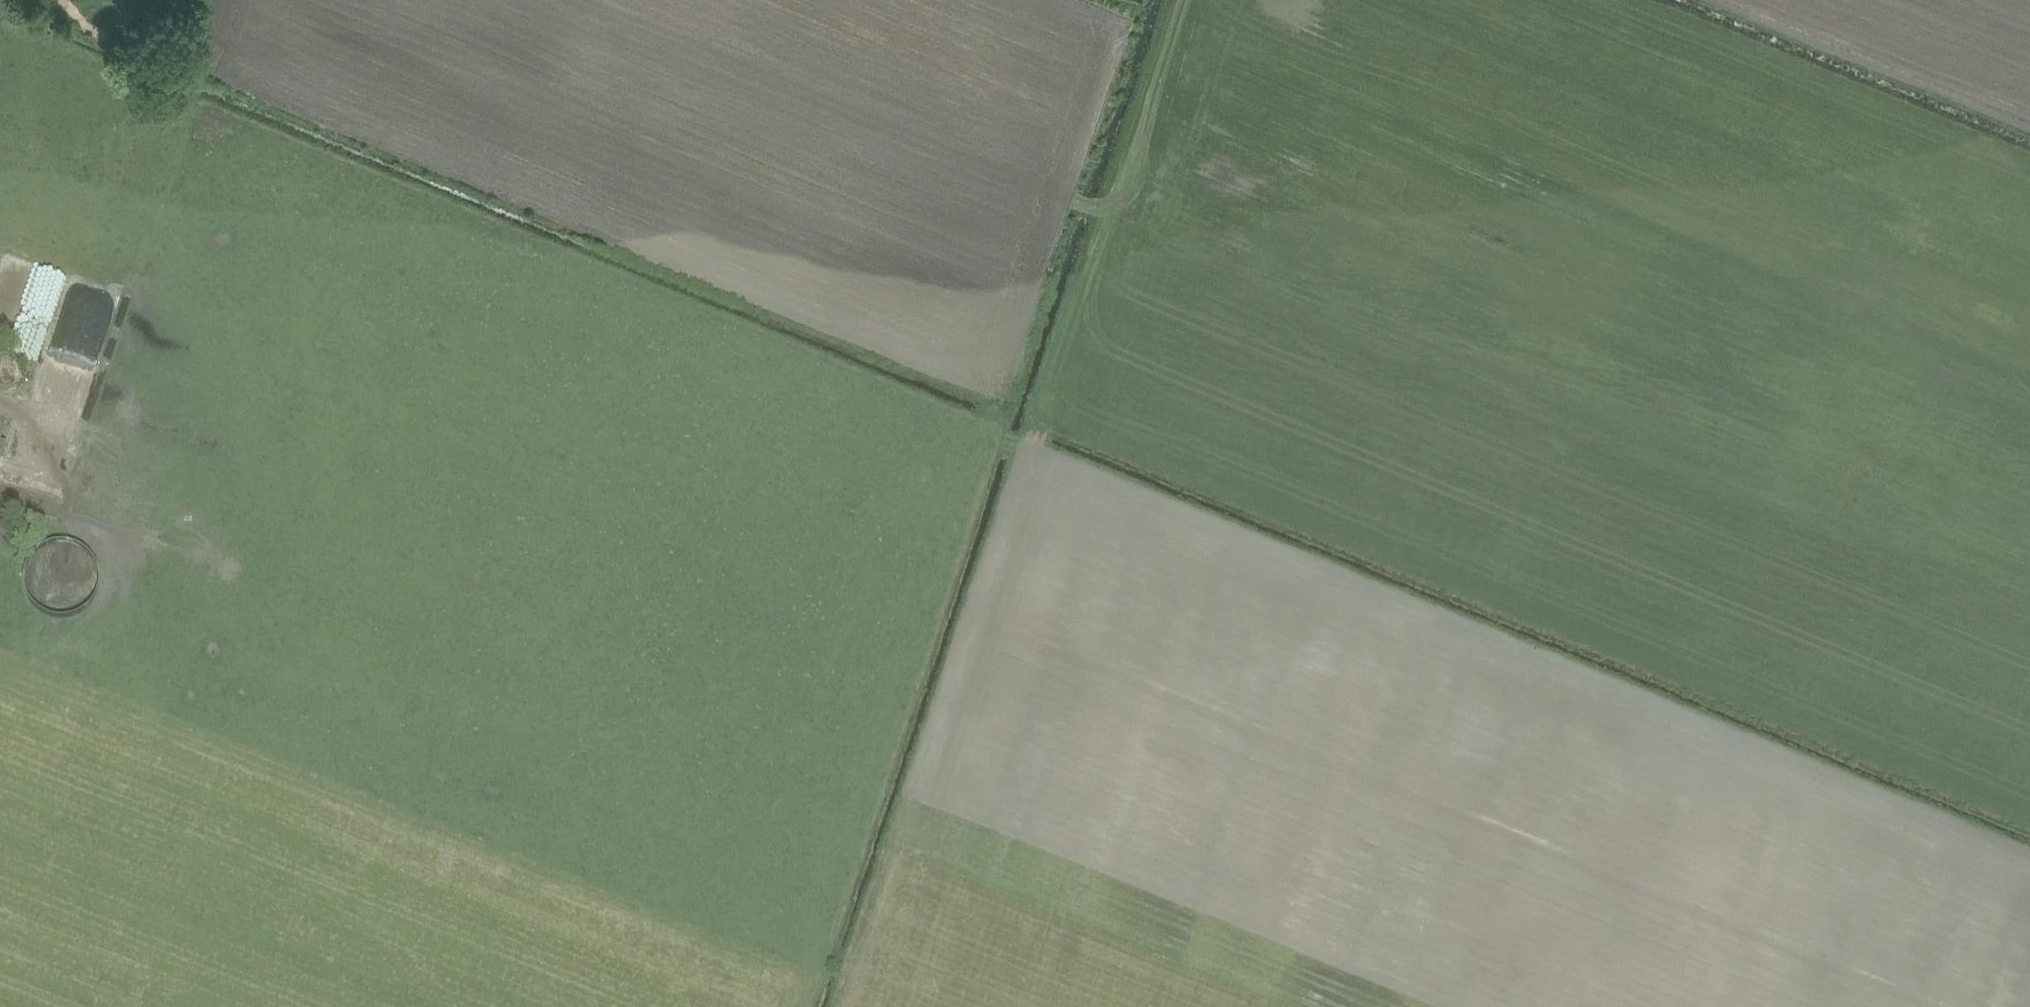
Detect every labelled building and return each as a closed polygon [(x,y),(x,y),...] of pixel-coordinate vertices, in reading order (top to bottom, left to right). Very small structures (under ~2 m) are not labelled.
[(84,316),(111,322),(120,288),(92,282),(84,316)] [(96,589),(96,584),(96,578),(93,570),(90,563),(85,558),(80,555),(74,551),(68,550),(60,549),(53,550),(49,552),(43,555),(37,560),(31,567),(29,572),(27,579),(27,586),(28,593),(30,598),(34,604),(38,609),(42,612),(48,616),(54,618),(62,618),(69,618),(76,615),(81,612),(87,607),(90,604),(93,598),(96,589)]
